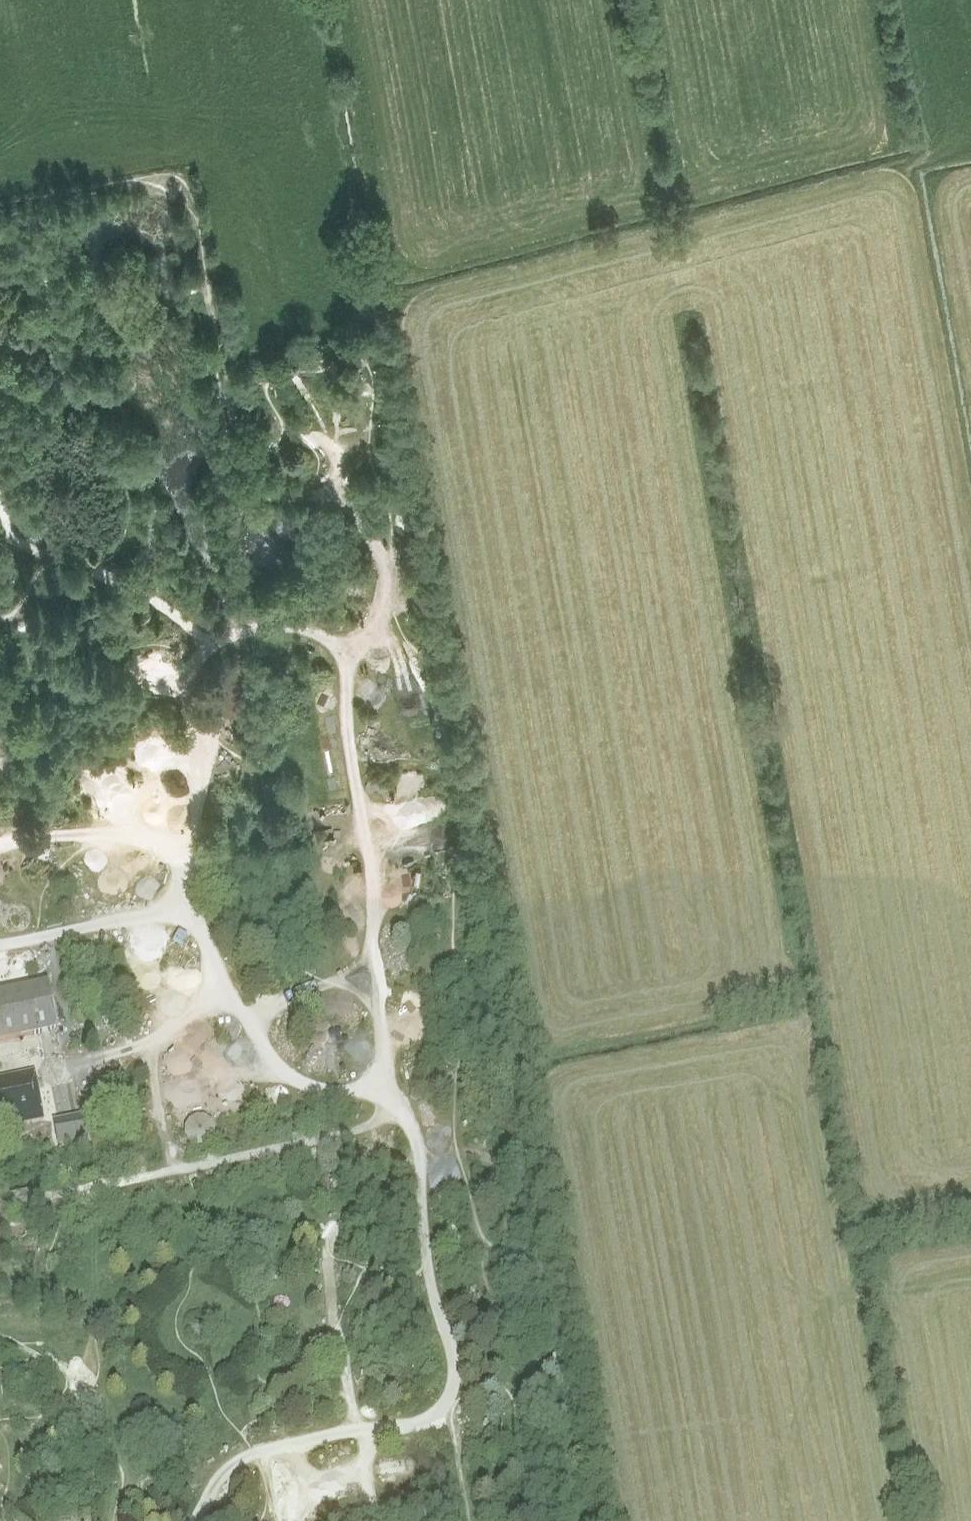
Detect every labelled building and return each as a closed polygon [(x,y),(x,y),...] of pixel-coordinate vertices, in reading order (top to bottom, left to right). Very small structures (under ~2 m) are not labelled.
[(0,992),(0,1041),(57,1029),(48,982),(0,992)] [(44,1117),(34,1071),(0,1078),(0,1127),(44,1117)] [(89,1139),(84,1113),(53,1120),(58,1145),(89,1139)] [(214,1137),(215,1131),(214,1124),(209,1119),(203,1116),(197,1116),(191,1119),(186,1124),(185,1131),(186,1137),(191,1142),(197,1145),(203,1145),(209,1142),(214,1137)] [(342,1179),(332,1181),(334,1190),(344,1188),(342,1179)]
